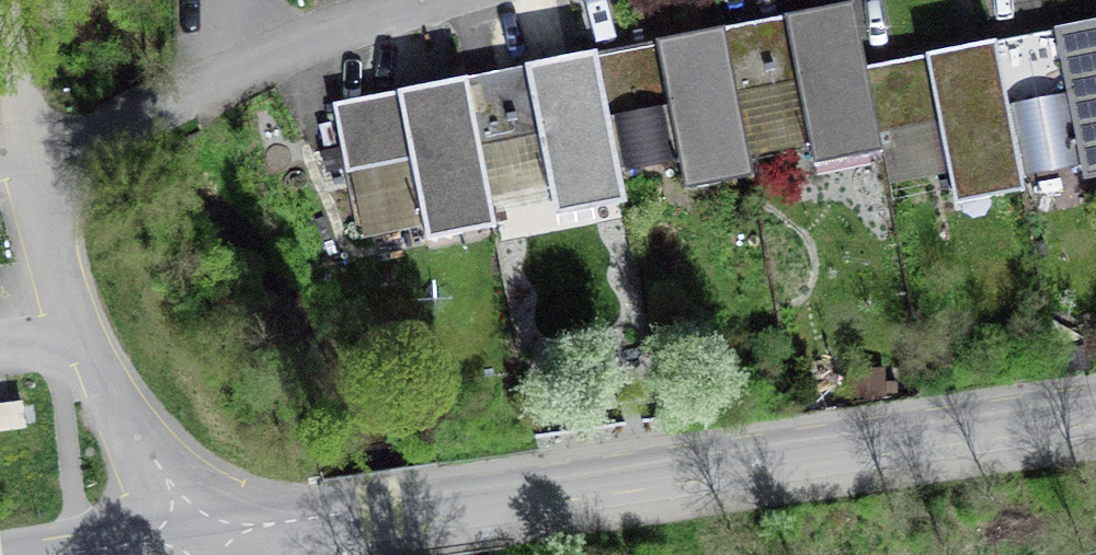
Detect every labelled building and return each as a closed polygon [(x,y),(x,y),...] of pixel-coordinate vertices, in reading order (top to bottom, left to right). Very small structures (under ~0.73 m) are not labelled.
[(724,31),(737,97),(798,84),(811,149),(877,136),(865,70),(853,6),(724,31)] [(1019,174),(1095,160),(1095,24),(994,45),(1019,174)] [(594,57),(618,171),(679,158),(683,174),(750,160),(737,97),(724,31),(594,57)] [(994,45),(865,70),(877,136),(940,123),(953,189),(1019,174),(994,45)] [(465,81),(479,148),(540,134),(553,200),(621,186),(618,171),(594,57),(465,81)] [(465,81),(334,107),(347,172),(412,160),(424,225),(492,210),(479,148),(465,81)] [(0,406),(0,429),(38,424),(34,400),(0,406)]
